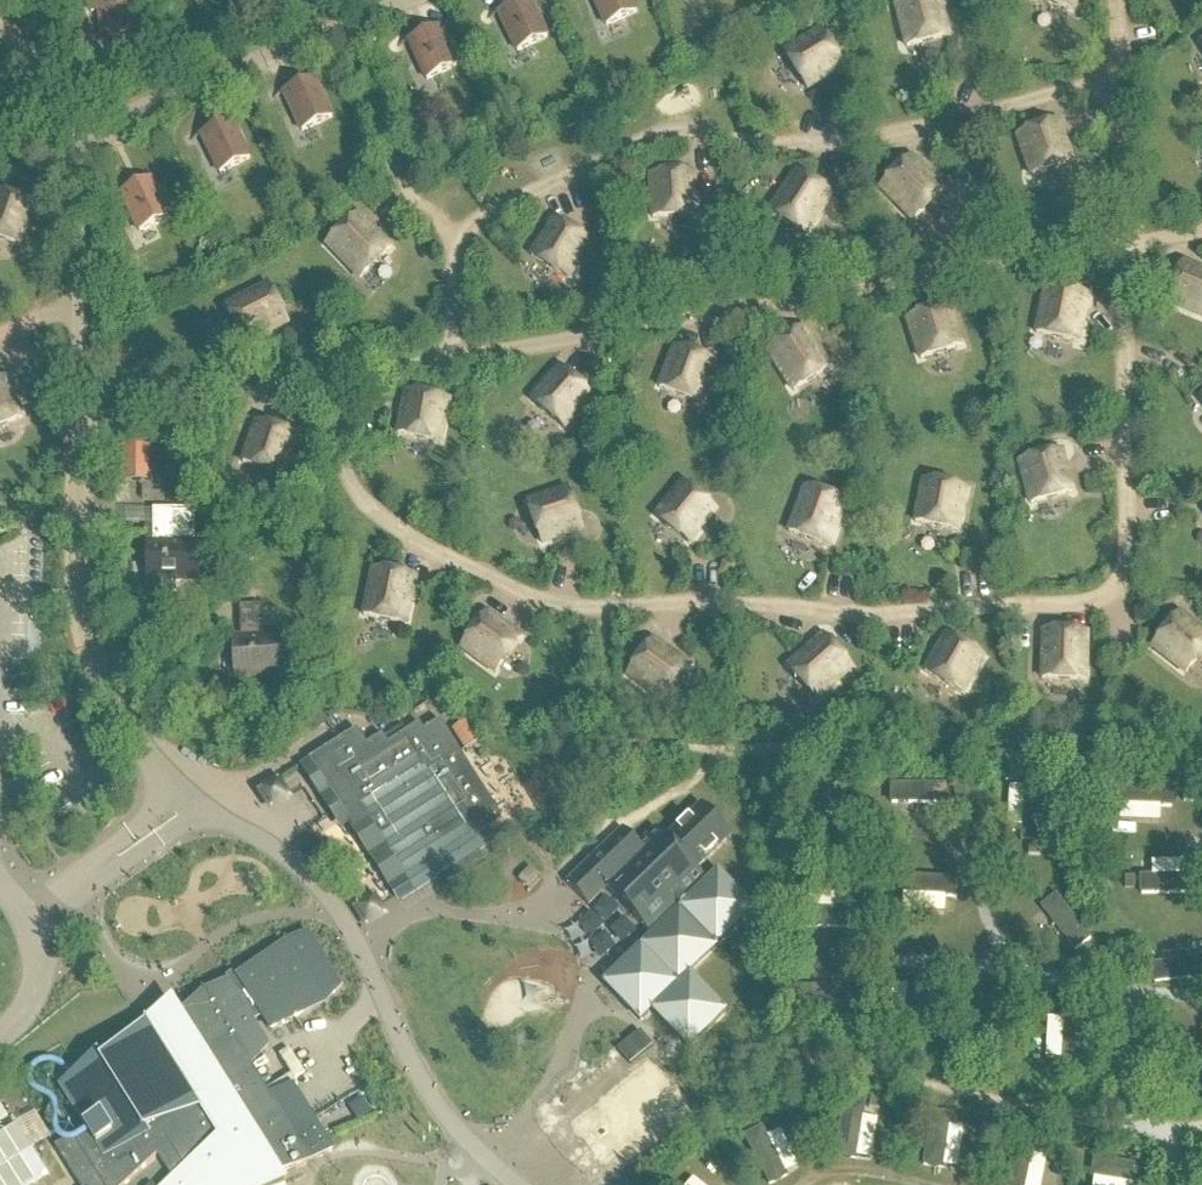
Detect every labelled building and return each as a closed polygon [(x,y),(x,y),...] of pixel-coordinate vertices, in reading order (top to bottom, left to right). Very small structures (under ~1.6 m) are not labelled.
[(91,16),(100,14),(105,47),(136,41),(129,0),(97,0),(89,1),(91,16)] [(607,29),(637,15),(630,0),(594,0),(607,29)] [(907,50),(949,40),(939,0),(930,0),(896,9),(907,50)] [(1073,14),(1078,0),(1032,0),(1073,14)] [(540,24),(543,23),(538,12),(535,13),(530,3),(515,10),(514,8),(499,15),(518,54),(548,40),(540,24)] [(425,38),(424,36),(409,43),(427,83),(458,69),(450,53),(453,52),(448,40),(445,42),(440,31),(425,38)] [(785,55),(807,92),(844,69),(821,33),(785,55)] [(299,88),(284,95),(303,134),(333,120),(325,105),(328,103),(323,92),(320,93),(315,83),(300,90),(299,88)] [(232,124),(217,132),(216,130),(201,137),(220,176),(250,162),(243,146),(246,145),(240,133),(237,135),(232,124)] [(1073,165),(1058,124),(1017,138),(1032,179),(1073,165)] [(941,191),(911,160),(880,190),(910,221),(941,191)] [(770,214),(806,238),(833,198),(797,174),(770,214)] [(651,178),(653,221),(696,219),(694,175),(651,178)] [(121,196),(140,235),(170,220),(162,205),(165,203),(160,192),(157,193),(152,183),(137,190),(136,188),(121,196)] [(24,251),(37,208),(0,196),(0,243),(24,251)] [(358,218),(327,247),(361,282),(392,252),(358,218)] [(568,282),(591,245),(554,223),(532,259),(568,282)] [(1201,320),(1201,273),(1183,265),(1166,305),(1201,320)] [(269,287),(226,309),(246,348),(289,325),(269,287)] [(1036,337),(1079,345),(1088,298),(1046,290),(1036,337)] [(907,321),(921,363),(962,349),(949,308),(907,321)] [(794,394),(830,371),(804,331),(768,354),(794,394)] [(716,366),(675,350),(660,390),(700,406),(716,366)] [(561,370),(532,402),(564,431),(593,399),(561,370)] [(27,418),(12,378),(0,383),(0,428),(27,418)] [(449,403),(407,394),(399,437),(441,445),(449,403)] [(298,439),(257,425),(243,466),(284,480),(298,439)] [(125,479),(141,479),(142,454),(125,454),(125,479)] [(1073,496),(1061,454),(1020,465),(1031,507),(1073,496)] [(924,483),(915,525),(958,534),(966,492),(924,483)] [(657,524),(692,549),(717,515),(682,489),(657,524)] [(789,535),(830,550),(846,505),(806,490),(789,535)] [(568,491),(528,506),(542,546),(583,532),(568,491)] [(149,546),(150,584),(198,584),(197,545),(194,545),(194,514),(154,514),(155,546),(149,546)] [(373,572),(364,619),(406,627),(416,580),(373,572)] [(235,641),(237,680),(285,677),(284,639),(260,640),(259,625),(263,625),(263,608),(240,609),(242,641),(235,641)] [(487,616),(462,650),(496,676),(522,642),(487,616)] [(1152,650),(1186,676),(1201,656),(1201,634),(1179,616),(1152,650)] [(1044,634),(1042,682),(1085,683),(1087,635),(1044,634)] [(788,670),(817,703),(853,671),(824,638),(788,670)] [(925,675),(962,697),(984,660),(947,638),(925,675)] [(628,678),(667,706),(692,671),(653,643),(628,678)] [(357,732),(309,763),(351,829),(361,844),(376,833),(417,897),(448,876),(453,884),(486,863),(480,854),(496,845),(485,829),(501,819),(461,756),(440,724),(425,734),(420,727),(389,747),(383,738),(367,748),(357,732)] [(478,744),(466,725),(454,733),(466,752),(472,748),(478,744)] [(952,791),(893,793),(892,820),(950,819),(952,791)] [(1031,799),(1003,795),(1002,835),(1032,835),(1031,799)] [(1164,802),(1120,804),(1121,825),(1165,823),(1164,802)] [(623,832),(567,886),(589,908),(606,891),(653,940),(605,986),(640,1022),(653,1009),(656,1012),(654,1014),(689,1050),(725,1015),(687,976),(751,914),(717,880),(710,887),(697,873),(730,841),(732,839),(701,808),(694,815),(666,842),(656,831),(639,848),(623,832)] [(311,855),(319,868),(329,862),(336,857),(327,844),(311,855)] [(1191,856),(1151,856),(1151,879),(1191,878),(1191,856)] [(953,876),(902,874),(904,907),(956,911),(953,876)] [(1059,903),(1036,920),(1066,959),(1094,948),(1059,903)] [(160,1160),(175,1184),(174,1184),(258,1184),(333,1155),(333,1154),(294,1091),(272,1105),(247,1065),(269,1051),(253,1026),(263,1019),(272,1035),(342,991),(307,937),(228,986),(175,1020),(171,1022),(167,1015),(158,1021),(162,1028),(159,1030),(158,1030),(61,1091),(83,1125),(86,1130),(73,1139),(55,1150),(79,1184),(130,1184),(160,1160)] [(1161,943),(1162,964),(1201,963),(1201,942),(1161,943)] [(854,987),(818,984),(810,1027),(846,1030),(854,987)] [(641,1034),(619,1052),(631,1067),(653,1049),(641,1034)] [(868,1100),(843,1099),(836,1162),(857,1164),(876,1167),(884,1109),(868,1107),(868,1100)] [(957,1170),(968,1124),(949,1125),(950,1112),(923,1111),(916,1175),(940,1176),(943,1169),(957,1170)] [(0,1137),(0,1184),(35,1184),(48,1177),(17,1127),(0,1137)] [(738,1138),(768,1184),(772,1184),(803,1168),(781,1130),(766,1136),(757,1130),(738,1138)] [(1036,1149),(1035,1138),(1010,1138),(1002,1184),(1047,1184),(1053,1153),(1036,1149)] [(1097,1159),(1096,1184),(1152,1184),(1153,1166),(1097,1159)] [(695,1176),(687,1184),(706,1184),(695,1176)]
